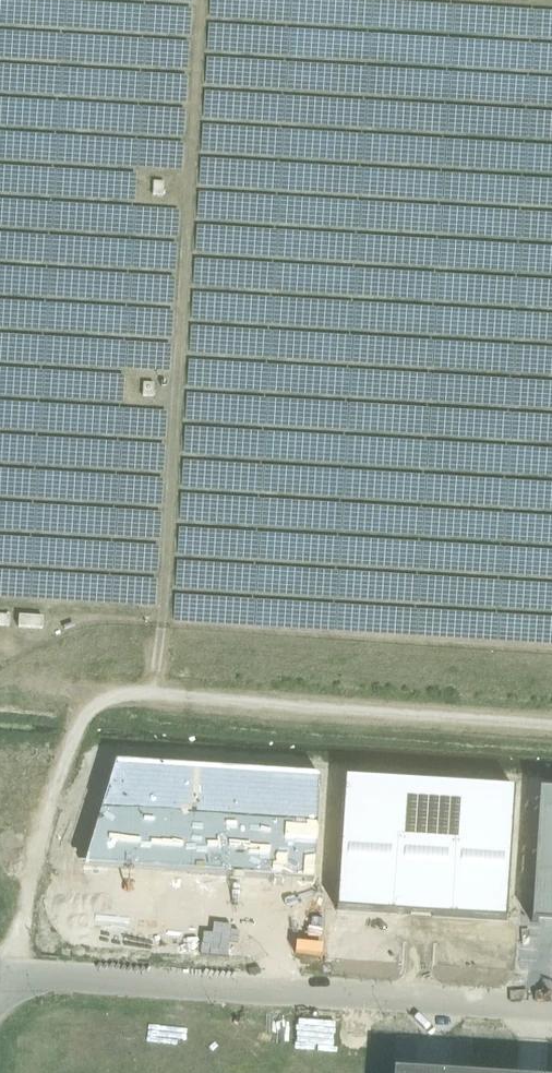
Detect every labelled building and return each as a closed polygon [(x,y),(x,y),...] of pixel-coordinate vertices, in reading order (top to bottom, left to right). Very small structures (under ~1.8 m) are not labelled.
[(165,183),(154,183),(153,196),(164,196),(165,183)] [(153,384),(144,384),(143,397),(153,397),(153,384)] [(0,614),(0,626),(10,626),(10,614),(0,614)] [(44,615),(19,614),(19,627),(43,628),(44,615)] [(113,761),(64,868),(320,884),(329,776),(113,761)] [(528,921),(551,923),(551,795),(535,794),(528,921)]
